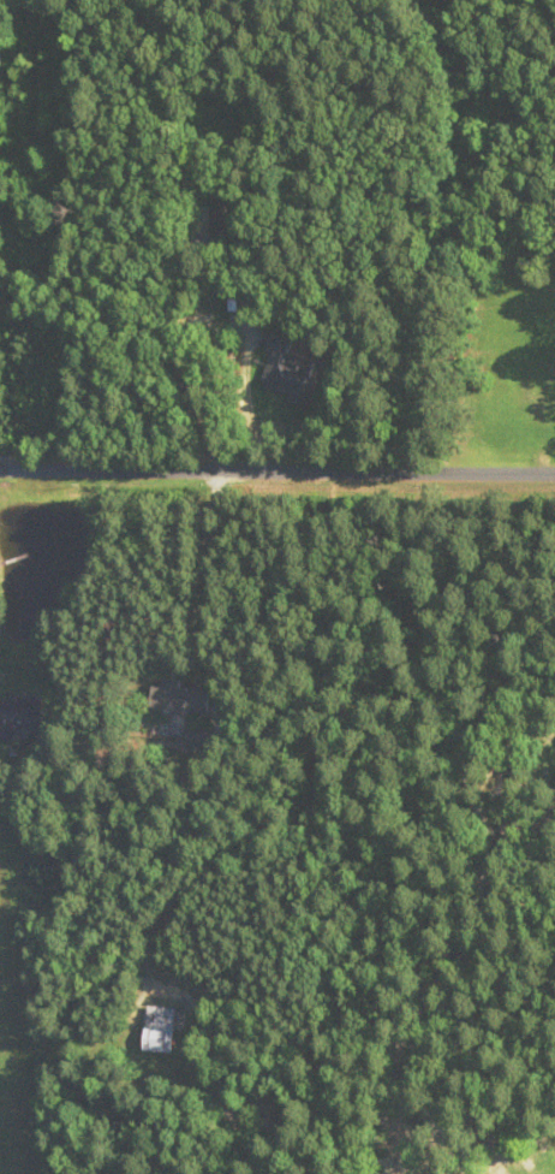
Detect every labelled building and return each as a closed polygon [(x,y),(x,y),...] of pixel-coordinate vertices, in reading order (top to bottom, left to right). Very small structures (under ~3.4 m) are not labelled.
[(326,363),(292,353),(296,340),(277,334),(260,388),(313,405),(326,363)] [(155,711),(212,713),(213,689),(184,688),(185,680),(168,679),(168,687),(156,686),(155,711)] [(148,1006),(145,1050),(174,1052),(177,1007),(148,1006)]
